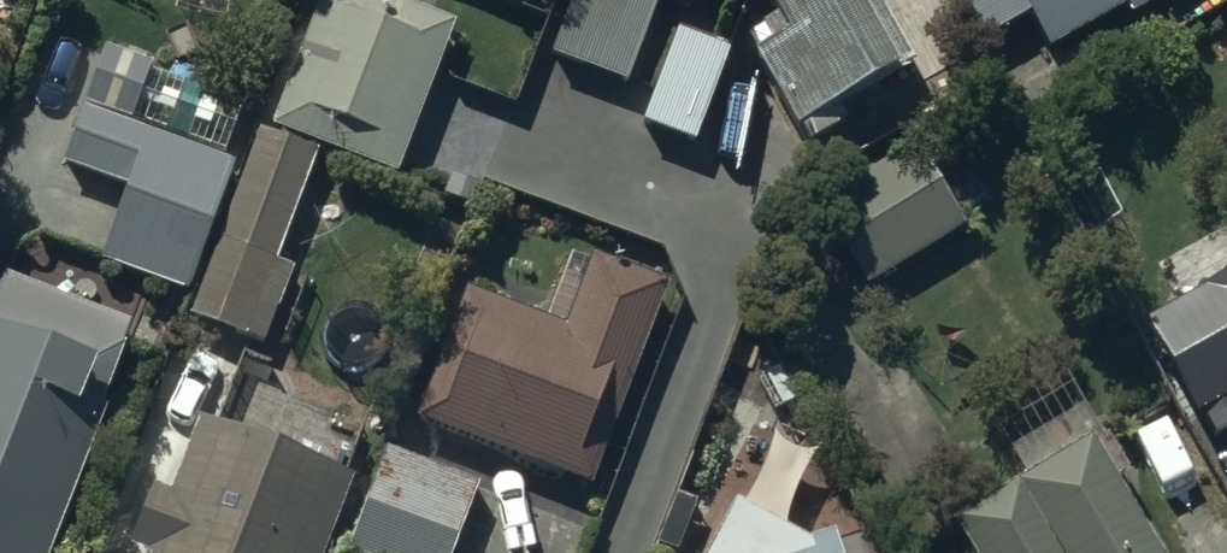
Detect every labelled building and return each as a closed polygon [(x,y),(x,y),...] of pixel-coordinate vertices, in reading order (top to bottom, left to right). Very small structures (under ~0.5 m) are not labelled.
[(396,0),(321,0),(279,113),(390,154),(441,17),(396,0)] [(789,32),(766,45),(797,100),(892,46),(866,0),(772,0),(789,32)] [(987,34),(1036,7),(1053,38),(1122,0),(968,0),(987,34)] [(682,13),(675,30),(640,124),(693,144),(730,47),(713,41),(718,26),(682,13)] [(80,102),(81,102),(225,154),(246,94),(101,43),(80,102)] [(96,252),(176,282),(223,158),(78,102),(58,154),(124,180),(96,252)] [(302,146),(260,131),(193,314),(258,338),(285,263),(262,255),(302,146)] [(863,287),(865,286),(964,226),(914,142),(813,203),(863,287)] [(588,481),(659,287),(567,253),(543,317),(464,288),(452,321),(435,315),(410,384),(426,390),(416,418),(588,481)] [(1192,285),(1226,347),(1226,265),(1192,285)] [(0,317),(0,552),(46,552),(120,363),(0,317)] [(198,422),(149,552),(321,552),(349,477),(198,422)] [(1090,439),(947,522),(965,552),(1156,552),(1090,439)] [(344,551),(348,552),(450,552),(456,537),(363,502),(344,551)]
